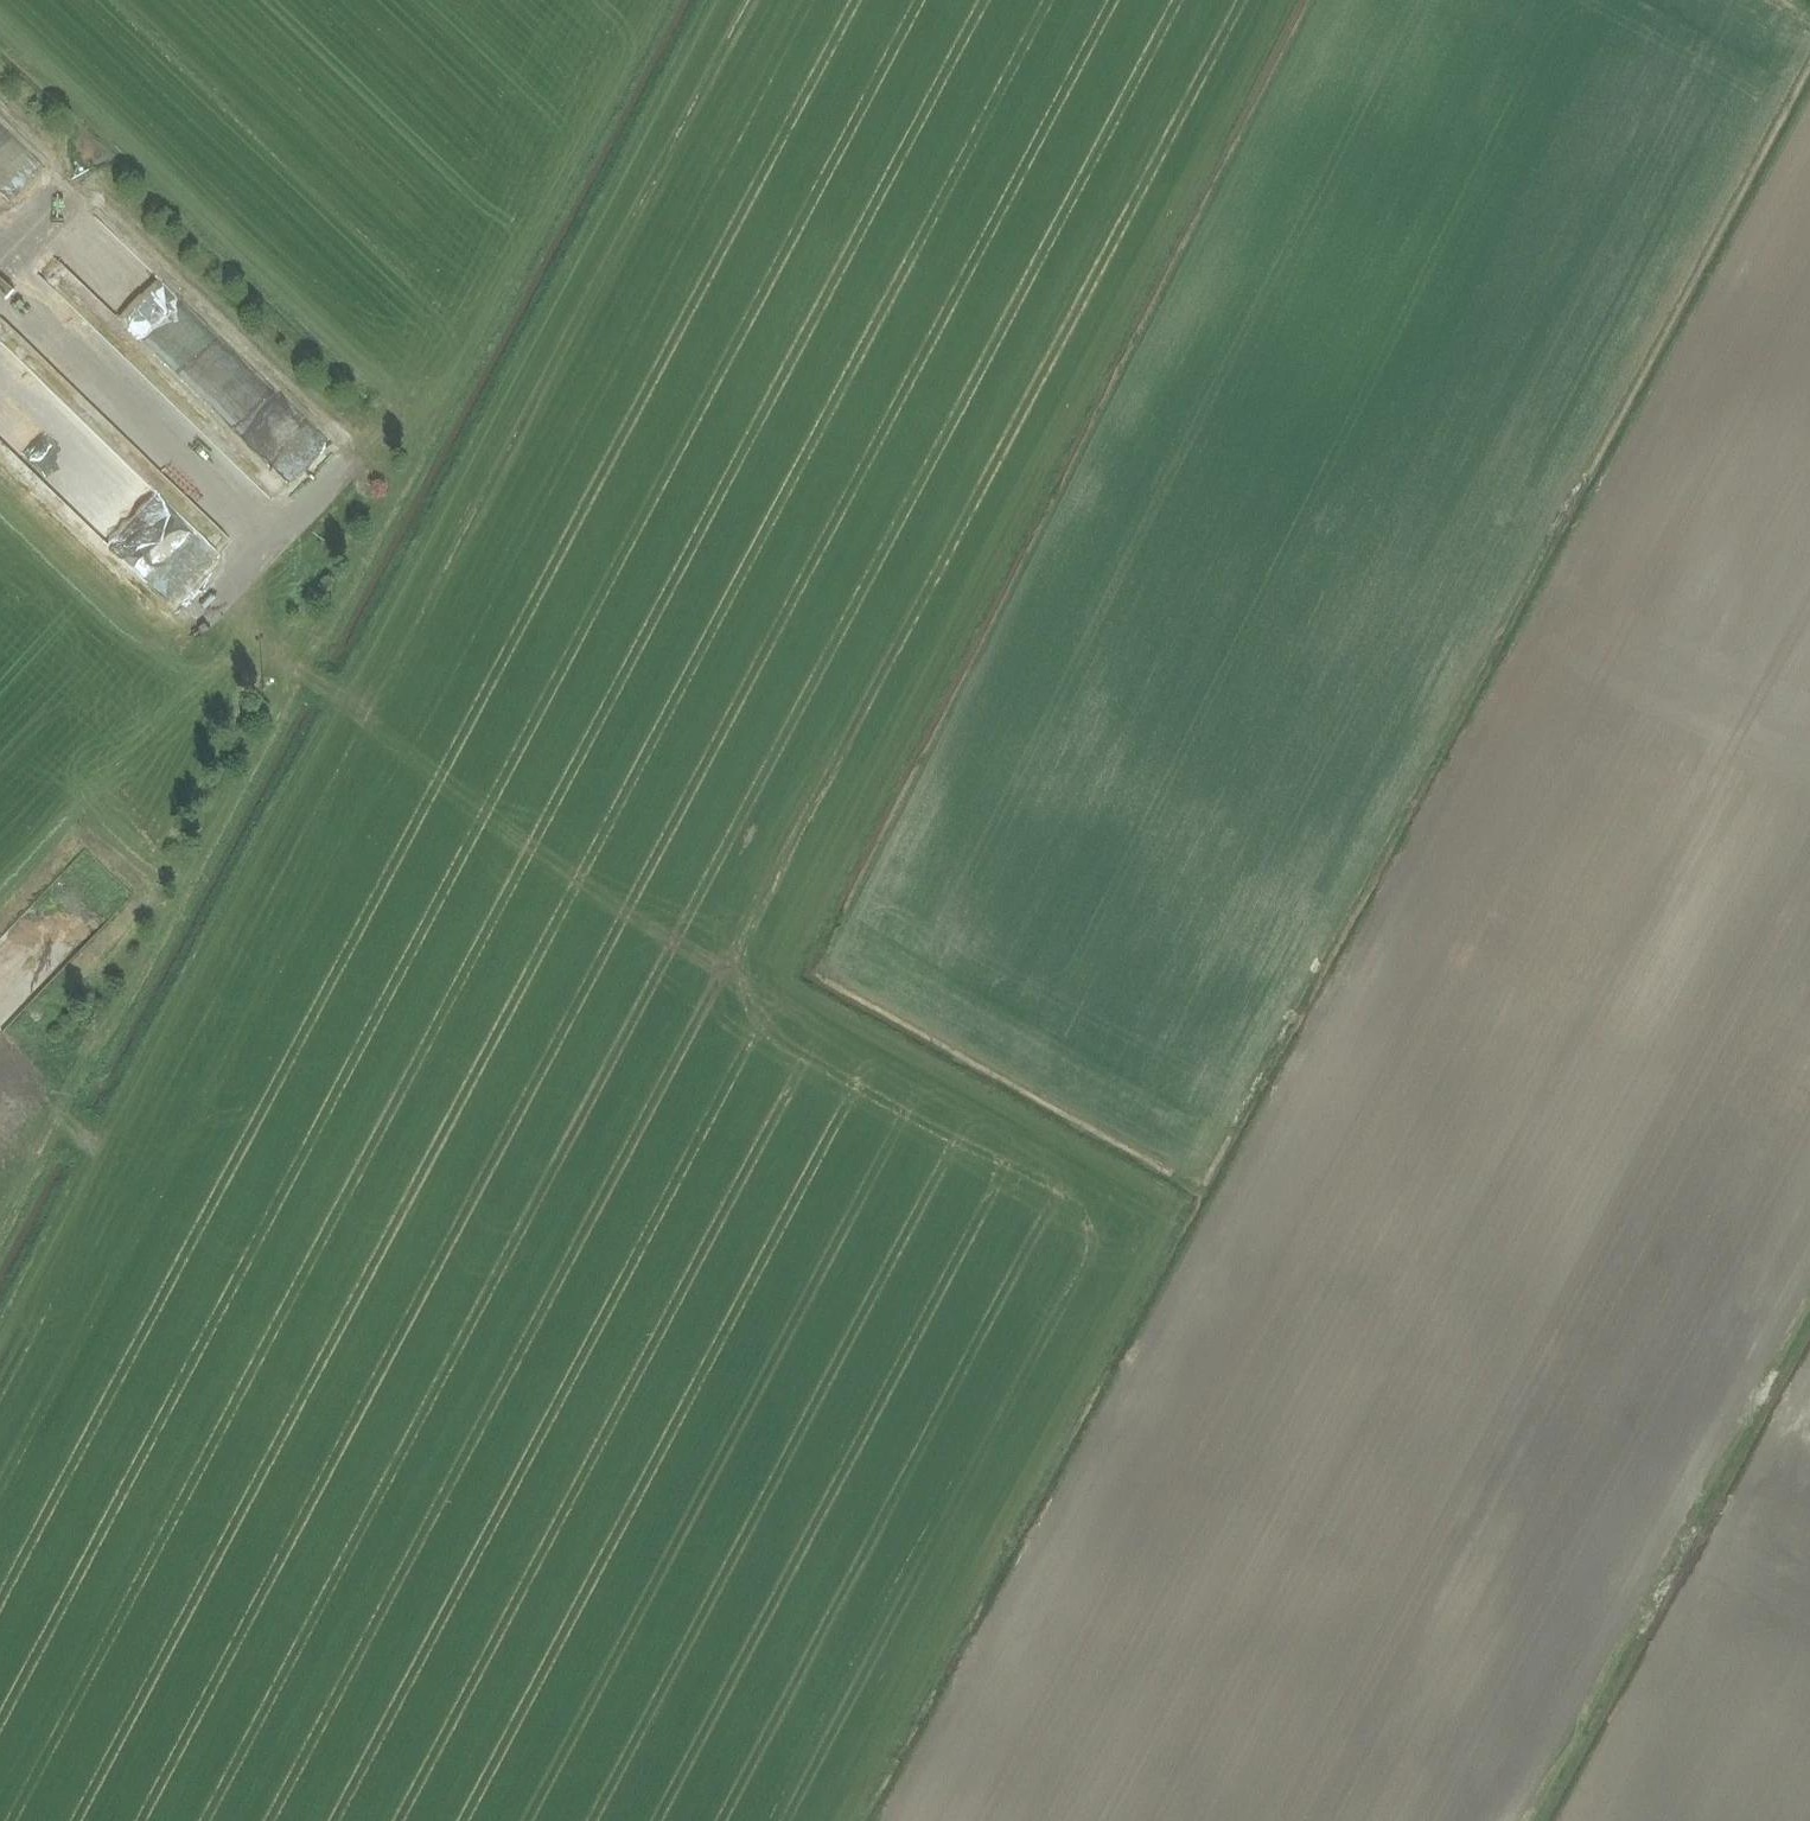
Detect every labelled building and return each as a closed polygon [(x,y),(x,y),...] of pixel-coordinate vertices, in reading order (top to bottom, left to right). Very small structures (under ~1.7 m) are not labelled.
[(158,579),(180,597),(203,570),(181,551),(158,579)]
